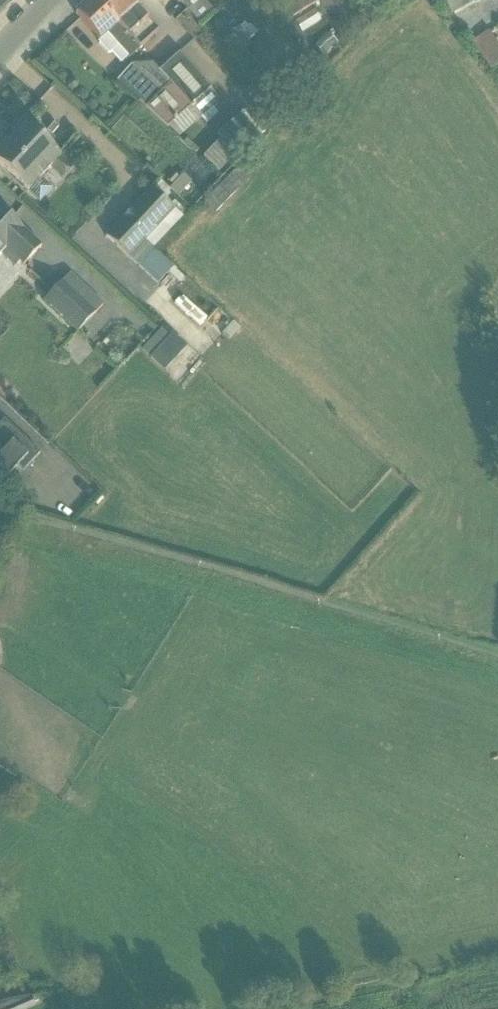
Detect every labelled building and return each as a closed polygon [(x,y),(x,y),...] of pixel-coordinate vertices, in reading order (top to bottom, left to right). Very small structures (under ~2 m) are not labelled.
[(18,2),(16,0),(0,0),(0,18),(18,2)] [(98,0),(93,0),(76,15),(111,54),(131,37),(98,0)] [(149,21),(131,0),(98,0),(131,37),(149,21)] [(325,37),(344,24),(326,0),(297,0),(325,37)] [(489,5),(487,0),(472,0),(470,1),(474,11),(489,5)] [(348,36),(331,43),(336,54),(353,47),(348,36)] [(235,103),(195,55),(172,74),(156,54),(132,74),(188,142),(235,103)] [(213,159),(231,181),(214,195),(232,215),(264,188),(247,168),(279,140),(260,119),(213,159)] [(62,160),(27,126),(0,153),(0,165),(29,194),(62,160)] [(202,194),(199,176),(184,178),(187,197),(202,194)] [(189,271),(169,252),(201,220),(171,191),(122,241),(172,289),(189,271)] [(42,249),(0,205),(0,259),(1,258),(17,272),(42,249)] [(56,302),(92,336),(118,308),(83,274),(56,302)] [(177,332),(156,354),(191,387),(212,364),(177,332)] [(9,482),(28,460),(13,446),(20,439),(2,423),(0,425),(0,454),(2,456),(0,459),(0,474),(9,482)]
